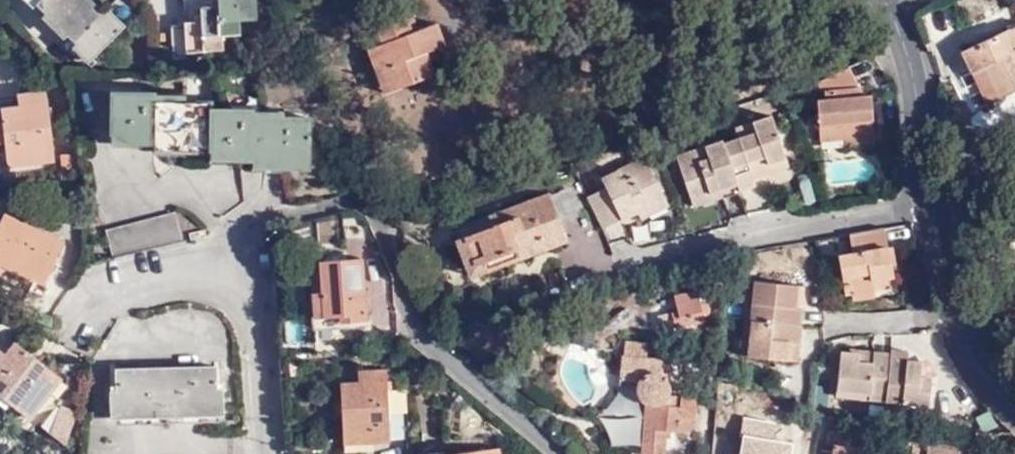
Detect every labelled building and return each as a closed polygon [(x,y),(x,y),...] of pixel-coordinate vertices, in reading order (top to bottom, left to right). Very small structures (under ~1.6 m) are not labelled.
[(36,6),(45,15),(41,19),(52,29),(55,26),(89,60),(123,27),(107,11),(103,14),(89,0),(25,0),(34,8),(36,6)] [(221,50),(220,34),(237,33),(236,20),(254,19),(254,0),(184,0),(185,3),(189,3),(190,25),(173,26),(174,53),(221,50)] [(404,14),(374,26),(381,44),(373,47),(381,69),(389,66),(398,89),(433,75),(428,64),(424,53),(430,51),(443,46),(435,23),(410,33),(404,14)] [(381,44),(374,26),(359,32),(383,94),(398,89),(389,66),(381,69),(373,47),(381,44)] [(1008,30),(961,51),(972,73),(984,67),(998,100),(1014,91),(1014,44),(1008,30)] [(434,62),(430,51),(424,53),(428,64),(434,62)] [(865,113),(864,97),(862,97),(852,66),(813,82),(817,127),(818,135),(842,133),(842,140),(873,138),(871,113),(865,113)] [(984,67),(972,73),(987,105),(998,100),(984,67)] [(7,168),(54,162),(45,92),(17,96),(18,107),(0,109),(0,111),(7,168)] [(256,161),(256,170),(311,172),(309,120),(284,120),(283,113),(216,111),(216,103),(187,103),(186,97),(158,97),(157,93),(111,93),(113,145),(156,144),(156,152),(210,153),(210,161),(256,161)] [(754,132),(723,143),(735,176),(786,158),(771,115),(751,122),(754,132)] [(842,133),(818,135),(818,142),(842,140),(842,133)] [(723,143),(722,141),(675,156),(690,200),(719,190),(737,184),(738,184),(735,176),(723,143)] [(62,170),(80,168),(79,156),(61,158),(62,170)] [(636,213),(663,200),(644,158),(601,180),(604,188),(586,197),(602,229),(636,213)] [(786,158),(735,176),(738,184),(740,191),(755,186),(752,178),(789,166),(786,158)] [(719,190),(690,200),(693,208),(722,197),(719,190)] [(493,228),(464,238),(477,273),(563,241),(546,195),(488,216),(493,228)] [(666,206),(663,200),(636,213),(640,220),(666,206)] [(30,284),(40,288),(61,242),(44,234),(51,219),(23,206),(16,221),(0,214),(0,243),(0,264),(23,274),(21,279),(30,284)] [(113,259),(181,242),(173,214),(106,231),(113,259)] [(892,277),(888,253),(887,248),(884,229),(849,236),(852,254),(836,257),(840,278),(867,273),(869,281),(892,277)] [(477,273),(464,238),(455,241),(469,277),(477,273)] [(317,262),(319,292),(321,317),(321,318),(338,316),(338,323),(366,321),(361,259),(317,262)] [(30,284),(21,279),(23,274),(0,264),(0,277),(28,290),(30,284)] [(893,285),(892,277),(869,281),(867,273),(840,278),(843,295),(850,293),(851,301),(874,296),(873,289),(893,285)] [(750,305),(753,282),(747,281),(744,304),(750,305)] [(750,305),(749,320),(800,326),(801,308),(794,308),(796,286),(753,282),(750,305)] [(321,317),(319,292),(310,293),(311,319),(321,317)] [(676,311),(680,327),(703,322),(702,318),(704,317),(706,316),(707,315),(708,314),(708,312),(708,310),(708,308),(707,306),(705,305),(704,304),(702,304),(699,305),(695,292),(673,297),(676,311)] [(674,328),(680,327),(676,311),(670,313),(674,328)] [(796,362),(800,326),(749,320),(744,320),(742,338),(748,339),(746,357),(796,362)] [(579,326),(576,341),(593,344),(596,329),(579,326)] [(30,420),(61,379),(13,342),(4,355),(0,352),(0,396),(30,420)] [(624,357),(644,358),(646,344),(625,342),(624,357)] [(884,402),(890,355),(858,351),(858,354),(850,353),(839,353),(835,397),(884,402)] [(890,351),(890,355),(884,402),(928,406),(931,379),(919,378),(921,363),(906,361),(907,353),(890,351)] [(644,358),(624,357),(621,357),(618,384),(636,385),(636,388),(636,392),(636,394),(638,398),(641,402),(645,404),(641,453),(663,453),(665,431),(693,434),(697,398),(667,397),(669,360),(644,358)] [(931,377),(921,363),(919,378),(931,379),(931,377)] [(111,417),(133,417),(133,425),(199,423),(199,416),(221,415),(221,389),(215,389),(214,367),(115,369),(116,392),(110,393),(111,417)] [(339,384),(342,443),(389,442),(385,371),(357,372),(357,383),(339,384)] [(57,405),(40,426),(64,445),(76,414),(57,405)] [(741,453),(792,453),(796,426),(744,418),(741,436),(744,436),(741,453)] [(967,448),(928,442),(926,453),(966,453),(967,448)] [(862,449),(836,445),(834,453),(862,453),(862,449)]
